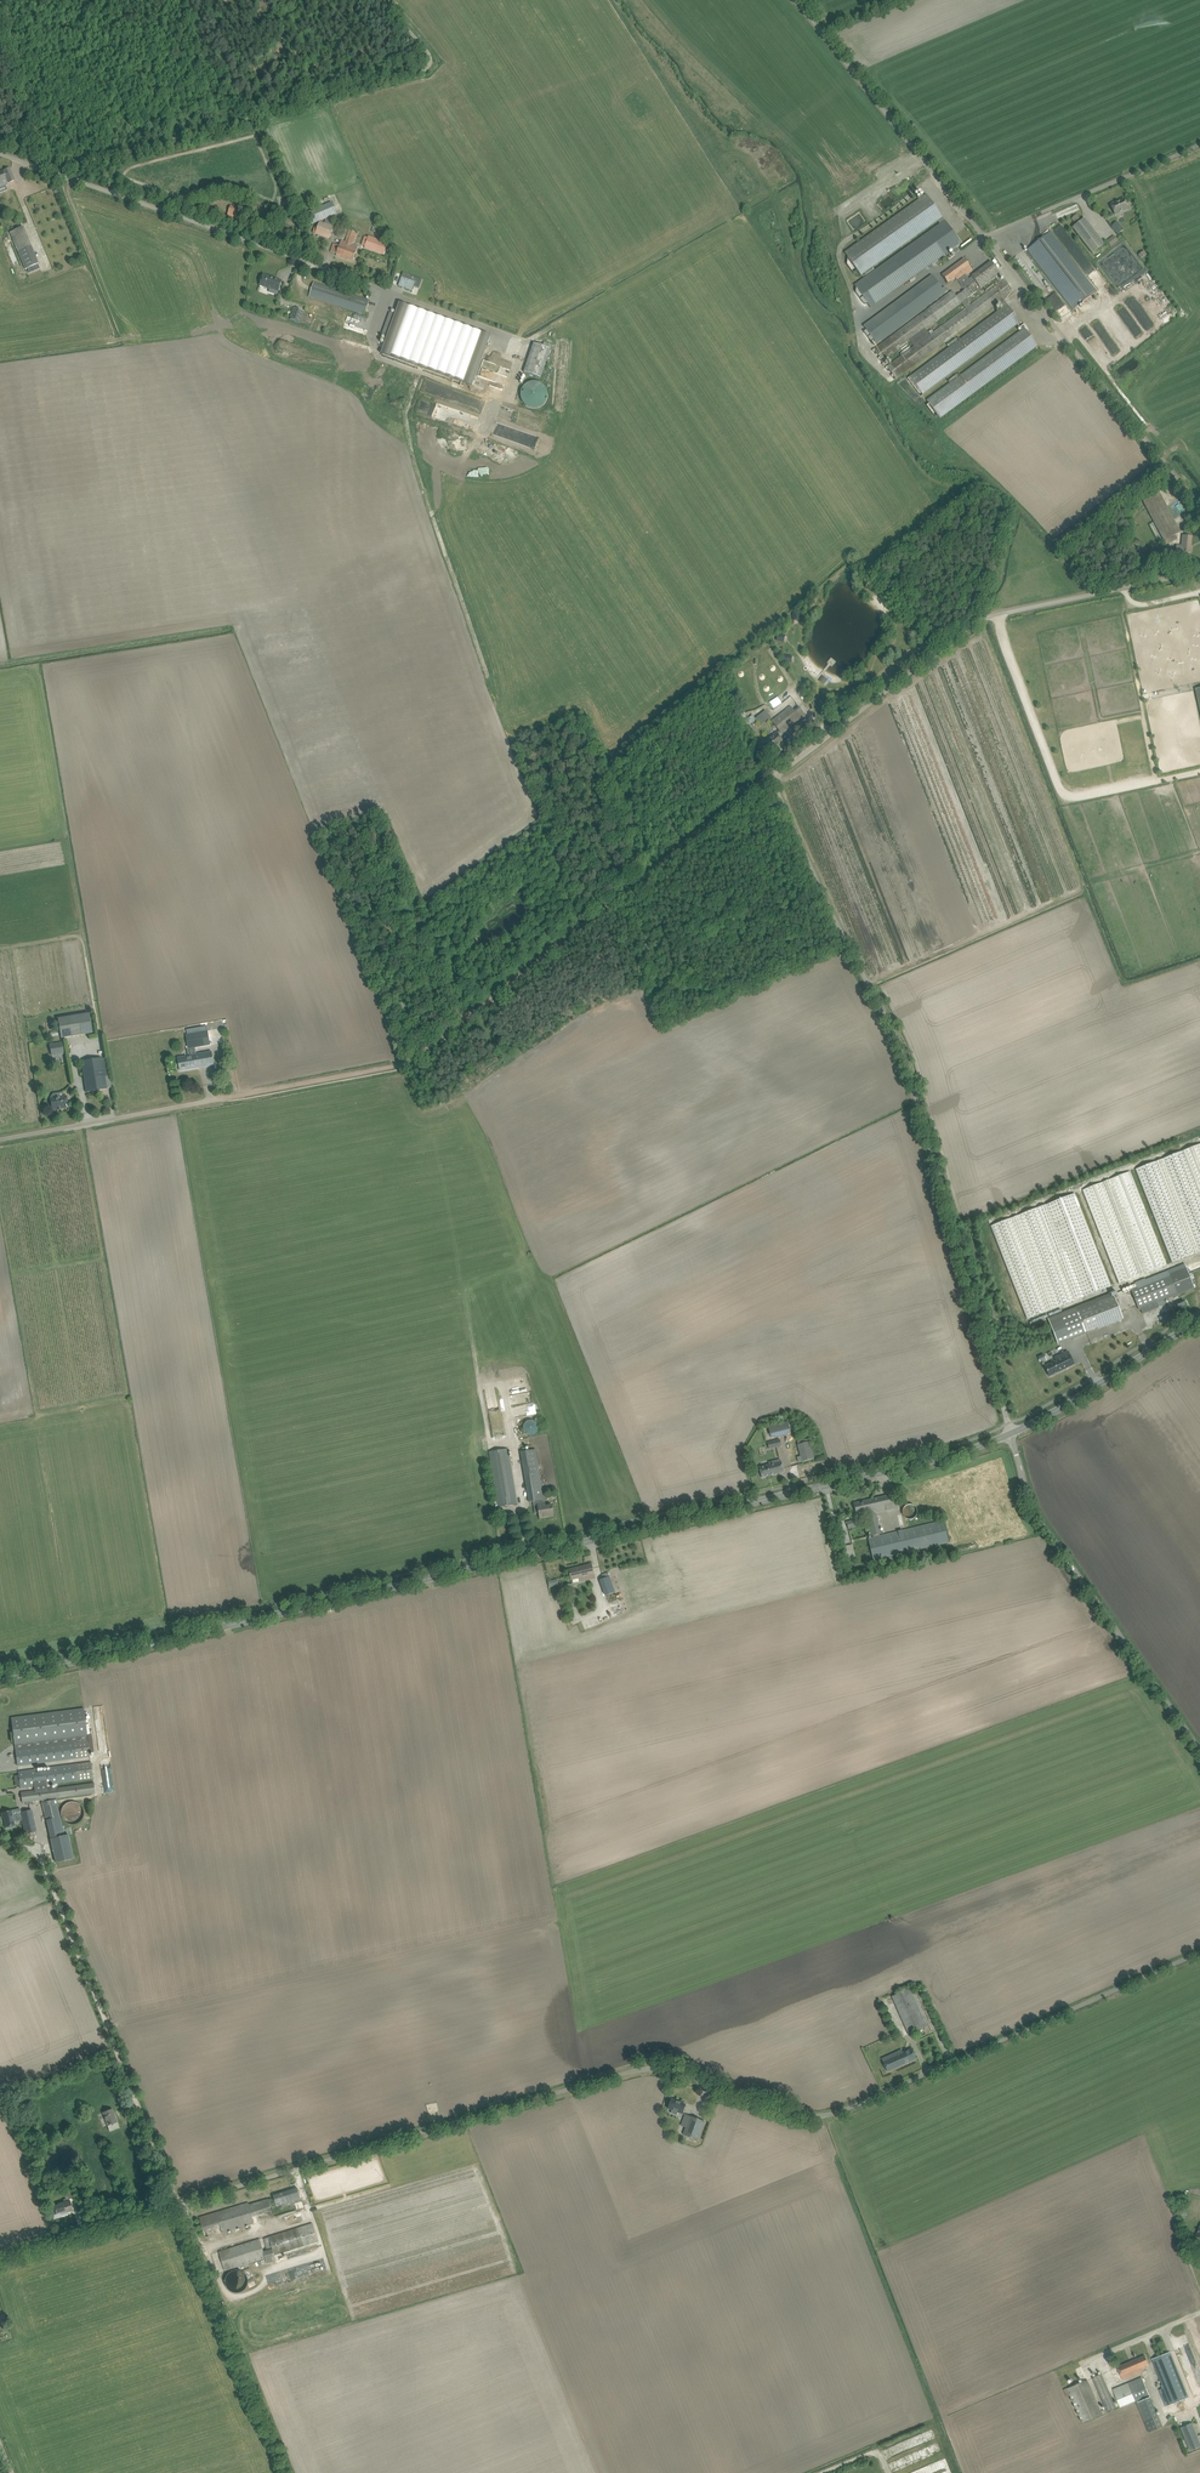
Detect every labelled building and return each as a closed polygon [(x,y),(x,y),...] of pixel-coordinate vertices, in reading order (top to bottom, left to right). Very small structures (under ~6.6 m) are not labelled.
[(0,172),(0,188),(7,185),(7,183),(15,180),(10,169),(2,172),(2,171),(0,172)] [(926,194),(845,253),(848,257),(858,271),(861,276),(937,221),(939,224),(944,220),(926,194)] [(1111,205),(1115,215),(1131,208),(1129,202),(1126,204),(1124,199),(1111,205)] [(337,214),(332,202),(304,214),(309,226),(337,214)] [(230,209),(228,215),(239,219),(241,213),(230,209)] [(1077,214),(1071,219),(1075,223),(1080,219),(1077,214)] [(1104,245),(1088,223),(1084,219),(1073,228),(1093,254),(1104,245)] [(855,285),(855,286),(870,307),(951,250),(952,251),(957,248),(956,247),(961,243),(953,233),(945,221),(855,285)] [(1111,226),(1118,234),(1123,230),(1117,222),(1111,226)] [(320,223),(317,232),(316,234),(329,239),(333,228),(320,223)] [(1060,237),(1066,232),(1059,223),(1052,228),(1060,237)] [(10,232),(18,252),(25,269),(26,269),(28,273),(40,268),(31,246),(23,227),(10,232)] [(334,244),(333,246),(331,252),(337,254),(336,255),(353,261),(358,247),(353,245),(357,233),(348,230),(346,236),(347,236),(347,239),(348,239),(347,243),(341,241),(340,246),(334,244)] [(1050,232),(1027,250),(1074,309),(1097,292),(1086,278),(1086,279),(1050,232)] [(361,247),(384,255),(388,243),(365,235),(361,247)] [(929,332),(931,334),(887,367),(896,378),(1013,291),(1004,280),(970,305),(969,303),(970,302),(967,298),(977,291),(970,282),(974,279),(981,288),(1000,274),(991,262),(969,279),(966,275),(973,270),(964,259),(942,275),(948,283),(955,278),(965,290),(961,293),(956,296),(953,291),(920,315),(874,349),(878,354),(883,361),(938,320),(961,303),(965,309),(941,327),(934,332),(932,329),(929,332)] [(403,273),(398,286),(412,291),(416,282),(409,280),(411,276),(403,273)] [(264,275),(260,285),(270,289),(269,292),(278,295),(282,281),(264,275)] [(933,276),(865,327),(878,345),(949,292),(946,288),(944,290),(933,276)] [(309,296),(364,315),(369,300),(314,282),(309,296)] [(1003,308),(909,377),(923,395),(1020,322),(1004,301),(1000,304),(1003,308)] [(387,337),(381,354),(472,387),(491,336),(400,303),(395,315),(390,313),(382,336),(387,337)] [(323,324),(325,317),(315,314),(316,308),(309,306),(305,319),(323,324)] [(295,308),(291,320),(300,323),(304,311),(295,308)] [(356,314),(354,318),(367,322),(368,318),(356,314)] [(1029,330),(1024,324),(1020,327),(1022,330),(927,401),(940,418),(1037,346),(1027,332),(1029,330)] [(534,343),(524,372),(541,378),(550,349),(534,343)] [(547,399),(548,395),(547,391),(545,387),(542,384),(538,382),(534,382),(530,382),(526,384),(523,387),(521,391),(521,395),(521,399),(523,403),(526,406),(530,408),(534,409),(538,408),(542,406),(545,403),(547,399)] [(1160,493),(1154,496),(1143,502),(1164,541),(1166,545),(1177,539),(1175,535),(1180,532),(1160,493)] [(1181,546),(1176,545),(1176,550),(1182,551),(1192,553),(1192,547),(1191,547),(1192,536),(1186,536),(1183,535),(1181,546)] [(769,747),(770,747),(772,749),(779,744),(780,745),(784,742),(778,734),(781,732),(782,733),(800,719),(791,706),(772,720),(780,730),(777,732),(766,741),(768,744),(767,745),(769,747)] [(767,712),(757,720),(761,725),(771,717),(767,712)] [(58,1018),(61,1038),(92,1033),(89,1013),(58,1018)] [(178,1049),(188,1047),(189,1049),(210,1045),(208,1030),(186,1034),(186,1036),(176,1038),(178,1049)] [(64,1053),(62,1043),(50,1045),(52,1055),(64,1053)] [(178,1058),(179,1064),(180,1070),(214,1064),(212,1052),(195,1055),(194,1051),(188,1053),(188,1056),(178,1058)] [(82,1061),(86,1086),(87,1092),(107,1089),(101,1058),(82,1061)] [(50,1097),(50,1098),(51,1102),(50,1102),(50,1106),(52,1106),(52,1110),(57,1109),(57,1110),(61,1109),(61,1108),(66,1108),(65,1100),(67,1100),(66,1096),(64,1096),(63,1092),(53,1093),(50,1097)] [(1184,1151),(1136,1169),(1172,1262),(1199,1252),(1199,1144),(1184,1151)] [(1145,1272),(1166,1264),(1130,1172),(1109,1180),(1083,1190),(1119,1283),(1140,1275),(1145,1272)] [(1075,1193),(1045,1205),(1038,1208),(991,1226),(1028,1319),(1075,1300),(1081,1298),(1111,1286),(1075,1193)] [(1139,1309),(1141,1309),(1143,1314),(1159,1307),(1157,1302),(1173,1296),(1178,1294),(1194,1288),(1185,1264),(1157,1275),(1159,1278),(1141,1285),(1137,1287),(1133,1289),(1131,1289),(1137,1304),(1139,1309)] [(1078,1310),(1087,1333),(1123,1318),(1114,1296),(1078,1310)] [(1084,1334),(1075,1311),(1049,1321),(1058,1344),(1084,1334)] [(1045,1366),(1049,1376),(1074,1364),(1068,1351),(1055,1357),(1056,1361),(1045,1366)] [(523,1427),(523,1428),(523,1429),(523,1430),(524,1430),(524,1431),(525,1432),(525,1433),(526,1434),(527,1434),(528,1435),(529,1435),(530,1435),(532,1435),(533,1435),(534,1435),(535,1434),(536,1434),(536,1433),(537,1433),(537,1432),(538,1432),(538,1431),(538,1430),(539,1429),(539,1428),(539,1427),(539,1426),(538,1425),(538,1424),(537,1423),(537,1422),(536,1422),(535,1421),(534,1421),(533,1420),(532,1420),(530,1420),(529,1420),(528,1421),(527,1421),(526,1422),(525,1423),(524,1424),(524,1425),(523,1426),(523,1427)] [(769,1427),(771,1437),(791,1432),(788,1422),(769,1427)] [(798,1441),(799,1445),(802,1462),(814,1459),(810,1442),(809,1443),(808,1439),(798,1441)] [(489,1452),(498,1501),(499,1511),(503,1510),(502,1506),(517,1504),(516,1498),(508,1449),(489,1452)] [(521,1452),(523,1463),(529,1502),(544,1499),(537,1460),(536,1450),(521,1452)] [(759,1467),(762,1478),(784,1472),(781,1461),(780,1459),(775,1460),(776,1463),(759,1467)] [(889,1495),(854,1503),(856,1509),(856,1513),(864,1511),(865,1515),(867,1515),(872,1535),(873,1535),(873,1537),(868,1538),(874,1560),(939,1545),(948,1543),(943,1521),(934,1523),(880,1535),(880,1534),(881,1533),(876,1512),(892,1509),(891,1501),(889,1495)] [(538,1504),(539,1512),(540,1518),(554,1516),(552,1505),(546,1506),(545,1503),(538,1504)] [(903,1511),(903,1512),(903,1513),(903,1514),(903,1515),(904,1515),(904,1516),(905,1517),(906,1518),(907,1518),(907,1519),(908,1519),(909,1519),(910,1519),(911,1519),(912,1519),(913,1518),(914,1518),(915,1517),(915,1516),(916,1516),(916,1515),(917,1514),(917,1513),(917,1512),(917,1511),(917,1510),(917,1509),(916,1508),(915,1507),(914,1506),(913,1506),(913,1505),(912,1505),(910,1505),(909,1505),(907,1505),(906,1506),(905,1506),(905,1507),(904,1507),(904,1508),(903,1509),(903,1510),(903,1511)] [(569,1569),(570,1575),(571,1579),(580,1577),(581,1581),(595,1578),(592,1564),(569,1569)] [(648,1564),(609,1574),(608,1572),(602,1575),(604,1579),(600,1580),(606,1595),(622,1590),(653,1583),(648,1564)] [(565,1586),(568,1597),(575,1595),(573,1584),(565,1586)] [(90,1756),(90,1752),(94,1752),(92,1734),(90,1734),(88,1720),(90,1720),(89,1715),(85,1716),(84,1708),(11,1718),(17,1766),(90,1756)] [(24,1770),(18,1771),(20,1788),(34,1786),(35,1790),(21,1792),(22,1802),(28,1802),(95,1793),(94,1783),(47,1789),(47,1784),(93,1778),(91,1761),(75,1764),(49,1767),(50,1771),(36,1773),(35,1769),(24,1770)] [(42,1803),(46,1820),(49,1833),(51,1839),(56,1863),(74,1859),(68,1834),(65,1835),(60,1817),(56,1799),(42,1803)] [(61,1812),(61,1813),(61,1814),(61,1815),(61,1816),(62,1817),(62,1818),(62,1819),(63,1820),(64,1820),(64,1821),(65,1822),(66,1822),(67,1823),(68,1823),(69,1824),(70,1824),(71,1824),(72,1824),(73,1824),(74,1824),(75,1824),(76,1824),(77,1823),(78,1823),(79,1822),(80,1822),(81,1821),(81,1820),(82,1819),(82,1818),(83,1817),(83,1816),(84,1815),(84,1814),(84,1813),(84,1812),(83,1811),(83,1810),(83,1809),(82,1808),(82,1807),(81,1806),(81,1805),(80,1805),(79,1804),(78,1803),(77,1803),(76,1802),(75,1802),(74,1802),(73,1802),(72,1802),(71,1802),(70,1802),(69,1802),(68,1802),(67,1803),(66,1803),(66,1804),(65,1804),(64,1805),(64,1806),(63,1807),(62,1807),(62,1808),(62,1809),(61,1810),(61,1811),(61,1812)] [(32,1810),(24,1811),(21,1812),(21,1814),(13,1816),(12,1810),(2,1813),(3,1818),(4,1818),(7,1828),(15,1826),(14,1822),(23,1820),(26,1833),(36,1831),(35,1825),(32,1810)] [(892,1996),(909,2034),(927,2026),(910,1989),(892,1996)] [(902,2050),(882,2059),(887,2071),(917,2058),(912,2048),(903,2052),(902,2050)] [(672,2110),(671,2113),(677,2115),(678,2112),(682,2113),(686,2104),(671,2099),(668,2108),(672,2110)] [(112,2109),(107,2111),(103,2112),(108,2126),(117,2122),(112,2109)] [(683,2135),(698,2140),(703,2127),(705,2121),(685,2114),(681,2126),(686,2128),(683,2135)] [(65,2190),(69,2199),(74,2198),(70,2188),(65,2190)] [(274,2196),(275,2201),(276,2204),(281,2202),(281,2204),(301,2198),(297,2188),(274,2196)] [(200,2217),(201,2223),(206,2237),(254,2223),(252,2216),(272,2210),(268,2199),(249,2204),(249,2203),(200,2217)] [(69,2214),(68,2212),(73,2210),(70,2200),(58,2204),(59,2205),(54,2206),(56,2211),(53,2212),(55,2218),(69,2214)] [(306,2209),(299,2212),(286,2216),(289,2225),(309,2218),(306,2209)] [(275,2255),(278,2254),(318,2241),(313,2223),(269,2237),(264,2239),(268,2250),(264,2251),(260,2239),(219,2252),(225,2271),(266,2258),(267,2263),(276,2260),(275,2255)] [(225,2280),(225,2281),(225,2282),(225,2283),(226,2284),(226,2285),(226,2286),(227,2287),(227,2288),(228,2289),(229,2289),(229,2290),(230,2291),(231,2291),(232,2292),(233,2292),(234,2292),(235,2293),(236,2293),(237,2293),(238,2293),(239,2293),(240,2292),(241,2292),(242,2291),(243,2291),(244,2290),(245,2290),(245,2289),(246,2288),(247,2287),(247,2286),(248,2285),(248,2284),(248,2283),(248,2282),(248,2281),(248,2280),(248,2279),(248,2278),(247,2277),(247,2276),(246,2275),(246,2274),(245,2273),(244,2273),(244,2272),(243,2272),(242,2271),(241,2271),(240,2270),(239,2270),(238,2270),(237,2270),(236,2270),(235,2270),(234,2270),(233,2271),(232,2271),(231,2271),(230,2272),(229,2273),(228,2274),(227,2275),(227,2276),(226,2276),(226,2277),(226,2278),(225,2279),(225,2280)] [(1192,2361),(1195,2360),(1189,2345),(1176,2350),(1182,2367),(1193,2363),(1192,2361)] [(1152,2359),(1154,2365),(1162,2385),(1161,2385),(1162,2388),(1159,2390),(1166,2406),(1183,2400),(1189,2397),(1170,2352),(1152,2359)] [(1145,2355),(1118,2367),(1123,2380),(1143,2371),(1141,2368),(1149,2365),(1145,2355)] [(1101,2411),(1090,2385),(1088,2380),(1068,2388),(1082,2423),(1108,2412),(1107,2411),(1116,2407),(1102,2374),(1093,2378),(1106,2409),(1101,2411)] [(1114,2389),(1121,2406),(1136,2400),(1144,2421),(1158,2415),(1142,2377),(1114,2389)] [(1192,2423),(1182,2427),(1191,2450),(1199,2447),(1199,2443),(1192,2423)]
